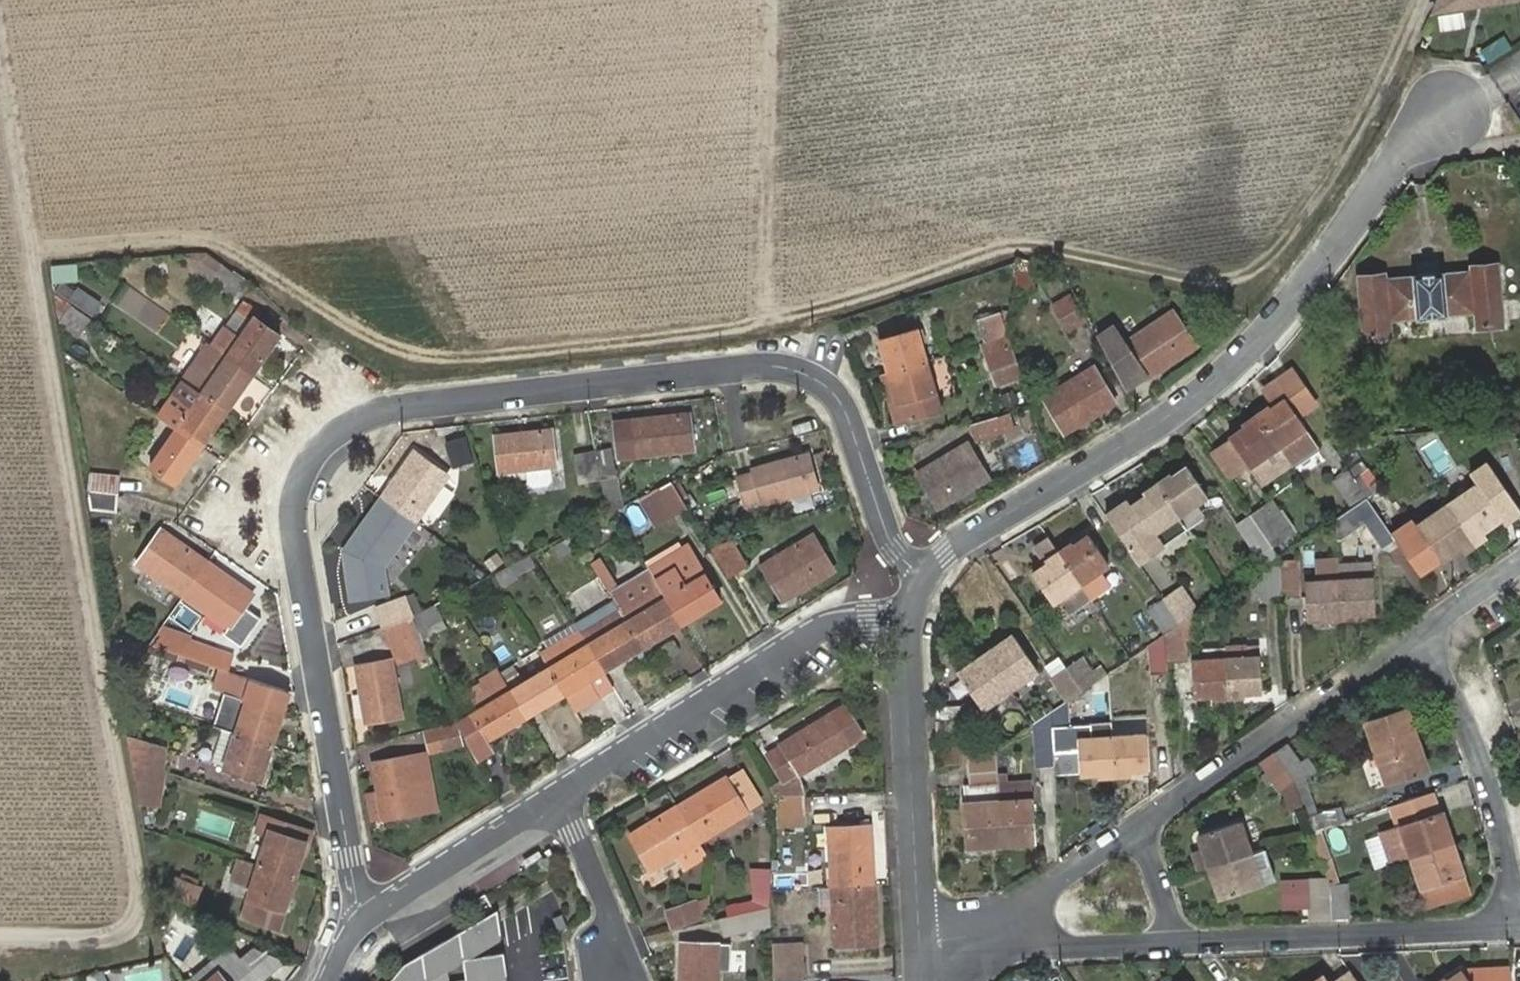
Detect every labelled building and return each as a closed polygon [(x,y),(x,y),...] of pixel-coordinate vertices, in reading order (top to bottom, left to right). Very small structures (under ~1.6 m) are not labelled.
[(1438,31),(1465,26),(1462,9),(1435,14),(1438,31)] [(1015,260),(1013,289),(1029,291),(1031,261),(1015,260)] [(48,264),(49,281),(76,280),(75,263),(48,264)] [(211,279),(235,297),(246,283),(221,264),(211,279)] [(1384,275),(1339,279),(1345,341),(1390,336),(1389,321),(1471,314),(1472,327),(1500,324),(1495,264),(1466,267),(1467,271),(1384,278),(1384,275)] [(61,295),(71,302),(80,288),(70,281),(61,295)] [(80,288),(71,302),(93,317),(101,303),(80,288)] [(1053,305),(1067,329),(1083,321),(1069,296),(1053,305)] [(1193,343),(1170,309),(1122,342),(1111,325),(1095,335),(1123,386),(1143,373),(1146,377),(1157,370),(1155,369),(1193,343)] [(255,318),(229,356),(253,372),(278,335),(255,318)] [(879,341),(888,370),(925,360),(916,329),(879,341)] [(985,356),(995,384),(1018,375),(1007,347),(985,356)] [(229,356),(203,395),(226,410),(253,372),(229,356)] [(925,360),(888,370),(896,400),(933,390),(925,360)] [(1044,397),(1064,431),(1114,401),(1094,367),(1044,397)] [(203,395),(178,432),(201,447),(226,410),(203,395)] [(1267,406),(1255,416),(1276,446),(1303,427),(1284,398),(1270,409),(1267,406)] [(1009,411),(969,423),(975,441),(1015,429),(1009,411)] [(632,421),(637,456),(691,449),(688,415),(632,421)] [(1276,446),(1255,416),(1242,424),(1244,427),(1229,438),(1248,465),(1276,446)] [(550,429),(495,436),(499,473),(548,467),(555,466),(550,429)] [(1509,460),(1519,460),(1519,430),(1508,430),(1509,460)] [(201,447),(178,432),(153,470),(175,485),(201,447)] [(1229,438),(1208,453),(1227,480),(1248,465),(1229,438)] [(918,473),(938,507),(988,477),(968,443),(918,473)] [(610,447),(595,450),(601,479),(617,476),(610,447)] [(601,479),(595,450),(576,455),(582,483),(601,479)] [(414,452),(381,498),(415,524),(448,475),(414,452)] [(738,477),(746,503),(762,499),(763,502),(817,488),(808,455),(754,469),(755,472),(738,477)] [(548,467),(526,470),(527,485),(532,488),(547,487),(550,482),(548,467)] [(1170,476),(1157,484),(1178,514),(1205,495),(1186,469),(1172,478),(1170,476)] [(1353,477),(1348,469),(1334,479),(1351,505),(1366,495),(1353,477)] [(1365,469),(1353,477),(1366,495),(1384,521),(1397,513),(1380,486),(1377,487),(1365,469)] [(87,475),(86,492),(116,494),(117,479),(87,475)] [(686,506),(671,481),(654,490),(670,515),(686,506)] [(1122,504),(1106,515),(1138,562),(1187,528),(1178,514),(1157,484),(1144,493),(1146,496),(1132,506),(1131,505),(1125,510),(1122,504)] [(1448,504),(1475,543),(1485,537),(1483,531),(1502,518),(1479,484),(1448,504)] [(116,494),(86,492),(90,510),(115,512),(116,494)] [(1384,521),(1366,495),(1351,505),(1369,531),(1384,521)] [(415,524),(381,498),(344,551),(350,601),(389,595),(384,567),(415,524)] [(1464,550),(1475,543),(1448,504),(1418,526),(1412,530),(1417,539),(1429,555),(1433,562),(1439,557),(1441,560),(1461,546),(1464,550)] [(1264,505),(1251,514),(1273,546),(1286,538),(1264,505)] [(1273,546),(1251,514),(1237,524),(1259,556),(1273,546)] [(183,595),(206,563),(161,531),(138,562),(183,595)] [(710,547),(724,577),(750,565),(736,535),(710,547)] [(763,565),(783,600),(833,569),(813,535),(763,565)] [(1073,542),(1059,551),(1080,583),(1108,563),(1090,535),(1075,545),(1073,542)] [(1059,551),(1050,537),(1037,546),(1048,563),(1033,573),(1052,602),(1080,583),(1059,551)] [(1418,563),(1429,555),(1417,539),(1407,545),(1418,563)] [(496,586),(534,568),(528,556),(490,573),(496,586)] [(1280,561),(1282,598),(1301,597),(1299,558),(1282,560),(1280,561)] [(1264,599),(1282,598),(1280,561),(1262,573),(1264,599)] [(251,595),(206,563),(183,595),(229,627),(251,595)] [(666,602),(681,626),(720,603),(706,578),(666,602)] [(1339,581),(1342,619),(1358,618),(1358,614),(1375,613),(1374,578),(1339,581)] [(1326,619),(1342,619),(1339,581),(1306,583),(1308,617),(1326,616),(1326,619)] [(1181,587),(1163,600),(1179,623),(1192,615),(1197,611),(1181,587)] [(376,608),(383,628),(412,618),(404,598),(376,608)] [(619,611),(626,622),(632,618),(626,609),(628,608),(623,599),(615,604),(619,611)] [(1179,623),(1163,600),(1149,610),(1164,634),(1179,623)] [(643,649),(681,626),(666,602),(628,625),(643,649)] [(177,604),(169,622),(191,631),(199,613),(177,604)] [(412,618),(422,641),(434,636),(434,635),(438,633),(435,625),(441,622),(434,606),(412,618)] [(588,648),(628,625),(626,622),(619,611),(581,635),(588,648)] [(1192,615),(1179,623),(1164,634),(1166,664),(1186,664),(1185,644),(1194,643),(1192,615)] [(412,618),(383,628),(390,646),(420,636),(412,618)] [(638,672),(629,657),(643,649),(628,625),(588,648),(603,672),(613,687),(638,672)] [(1166,664),(1164,634),(1148,645),(1151,676),(1167,675),(1166,664)] [(998,652),(988,659),(1009,689),(1037,671),(1012,636),(995,648),(998,652)] [(188,642),(185,657),(220,669),(225,654),(188,642)] [(564,695),(603,672),(588,648),(549,671),(564,695)] [(643,649),(629,657),(638,672),(652,664),(643,649)] [(1226,658),(1228,696),(1245,695),(1244,692),(1263,690),(1261,656),(1226,658)] [(1080,658),(1066,668),(1082,691),(1096,681),(1080,658)] [(1213,697),(1228,696),(1226,658),(1193,660),(1195,695),(1213,693),(1213,697)] [(1009,689),(988,659),(978,666),(975,661),(958,674),(982,709),(1009,689)] [(357,667),(365,722),(401,716),(391,662),(357,667)] [(1082,691),(1066,668),(1051,677),(1067,701),(1082,691)] [(281,689),(227,671),(219,692),(228,695),(217,727),(236,733),(272,746),(283,712),(281,689)] [(525,718),(564,695),(549,671),(510,694),(525,718)] [(483,686),(469,695),(479,712),(471,717),(485,742),(525,718),(510,694),(496,672),(483,679),(483,686)] [(1068,740),(1065,702),(1050,712),(1053,741),(1068,740)] [(1376,753),(1411,741),(1407,730),(1412,728),(1405,708),(1365,722),(1376,753)] [(1050,712),(1033,724),(1033,725),(1035,754),(1053,753),(1053,741),(1050,712)] [(781,744),(767,753),(783,781),(797,772),(798,773),(846,744),(829,714),(780,742),(781,744)] [(456,726),(426,734),(430,753),(460,746),(456,726)] [(272,746),(236,733),(225,767),(262,780),(272,746)] [(1113,736),(1116,774),(1131,774),(1131,770),(1148,769),(1146,734),(1113,736)] [(161,748),(127,736),(132,763),(161,772),(161,748)] [(1099,776),(1116,774),(1113,736),(1079,739),(1082,773),(1099,773),(1099,776)] [(1415,753),(1411,741),(1376,753),(1386,786),(1427,772),(1420,752),(1415,753)] [(1287,744),(1273,753),(1293,781),(1307,777),(1287,744)] [(995,751),(968,753),(971,786),(965,787),(969,847),(990,845),(990,838),(1001,838),(999,802),(997,774),(995,751)] [(1273,753),(1262,761),(1281,790),(1293,781),(1273,753)] [(436,810),(427,755),(373,763),(378,790),(383,818),(436,810)] [(132,763),(139,803),(157,808),(162,793),(161,772),(132,763)] [(741,770),(725,779),(745,813),(761,804),(741,770)] [(1004,774),(997,774),(999,802),(1001,838),(1015,837),(1016,843),(1036,842),(1031,780),(1005,782),(1004,774)] [(725,779),(677,808),(697,841),(745,813),(725,779)] [(378,790),(366,792),(371,820),(383,818),(378,790)] [(1435,791),(1394,805),(1400,826),(1382,832),(1392,864),(1411,857),(1445,846),(1452,844),(1435,791)] [(805,815),(805,795),(776,796),(778,817),(805,815)] [(697,841),(677,808),(630,836),(651,869),(676,854),(697,841)] [(1335,808),(1306,818),(1311,833),(1321,830),(1340,823),(1335,808)] [(269,836),(260,865),(296,876),(307,843),(310,833),(263,818),(258,832),(269,836)] [(1213,865),(1249,853),(1238,821),(1198,835),(1203,850),(1191,853),(1197,870),(1213,865)] [(832,886),(872,883),(869,825),(829,828),(832,886)] [(1326,830),(1330,853),(1345,850),(1342,828),(1326,830)] [(1339,881),(1321,830),(1311,833),(1327,878),(1330,885),(1339,881)] [(697,841),(676,854),(684,868),(705,855),(697,841)] [(1450,857),(1445,846),(1411,857),(1423,888),(1463,876),(1456,855),(1450,857)] [(1259,885),(1249,853),(1213,865),(1218,877),(1213,879),(1219,898),(1259,885)] [(254,886),(244,918),(280,929),(296,876),(260,865),(241,859),(234,880),(254,886)] [(176,878),(170,895),(194,905),(201,888),(176,878)] [(1330,919),(1330,885),(1327,878),(1309,879),(1310,919),(1330,919)] [(876,940),(872,883),(832,886),(835,942),(876,940)] [(1346,885),(1330,885),(1330,919),(1347,918),(1346,885)] [(666,910),(672,925),(701,915),(695,899),(666,910)] [(770,923),(769,905),(720,916),(724,933),(770,923)] [(497,909),(460,930),(463,957),(484,955),(483,942),(500,932),(497,909)] [(427,980),(449,980),(447,966),(463,957),(460,930),(423,951),(427,976),(427,980)] [(682,941),(681,980),(716,980),(716,970),(730,970),(731,944),(682,941)] [(387,980),(421,980),(427,976),(423,951),(403,963),(387,980)] [(463,957),(467,980),(489,980),(488,976),(506,973),(503,952),(484,955),(463,957)] [(771,960),(773,980),(803,979),(804,979),(804,959),(771,960)] [(210,980),(246,980),(230,964),(210,980)] [(1494,972),(1494,980),(1505,980),(1505,971),(1494,972)] [(1494,972),(1458,973),(1445,980),(1494,980),(1494,972)]
